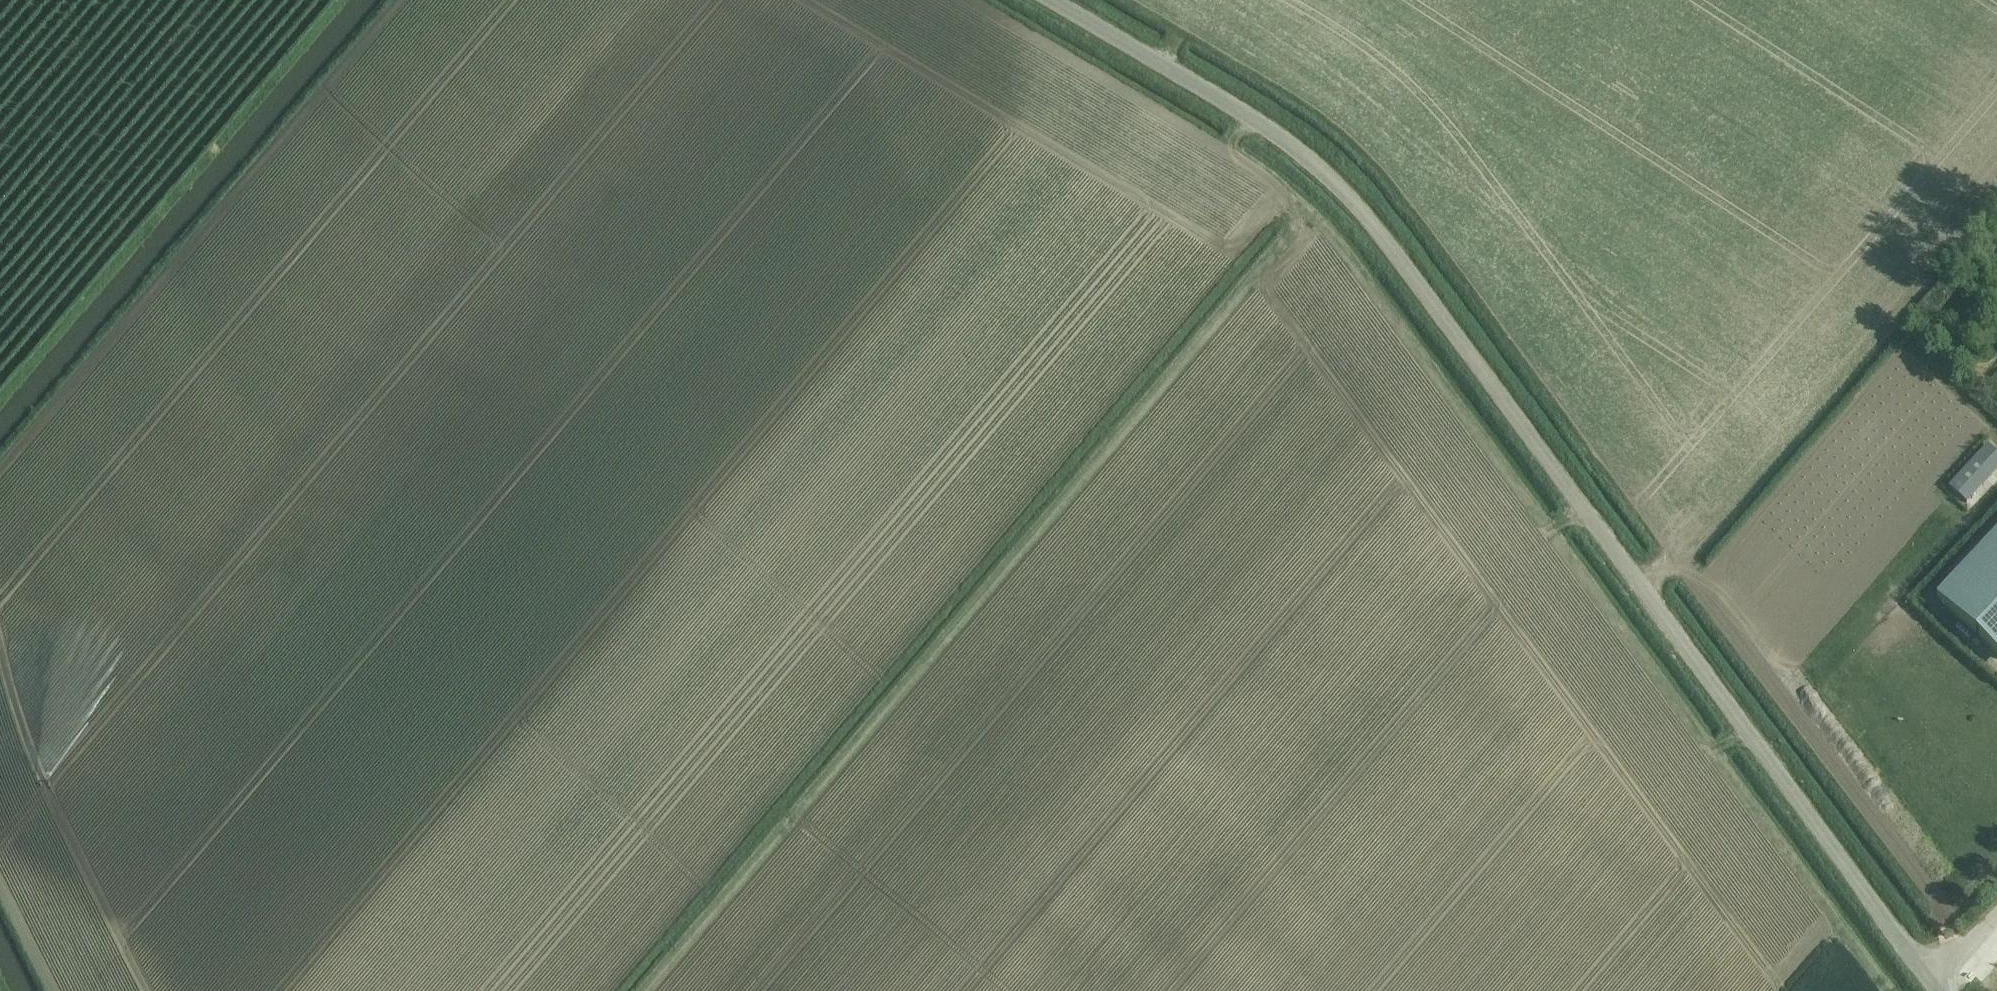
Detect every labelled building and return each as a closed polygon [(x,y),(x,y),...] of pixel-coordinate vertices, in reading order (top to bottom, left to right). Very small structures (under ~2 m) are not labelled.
[(1967,503),(1975,494),(1968,488),(1984,470),(1974,460),(1949,487),(1967,503)] [(1936,598),(1996,654),(1996,533),(1936,598)]
